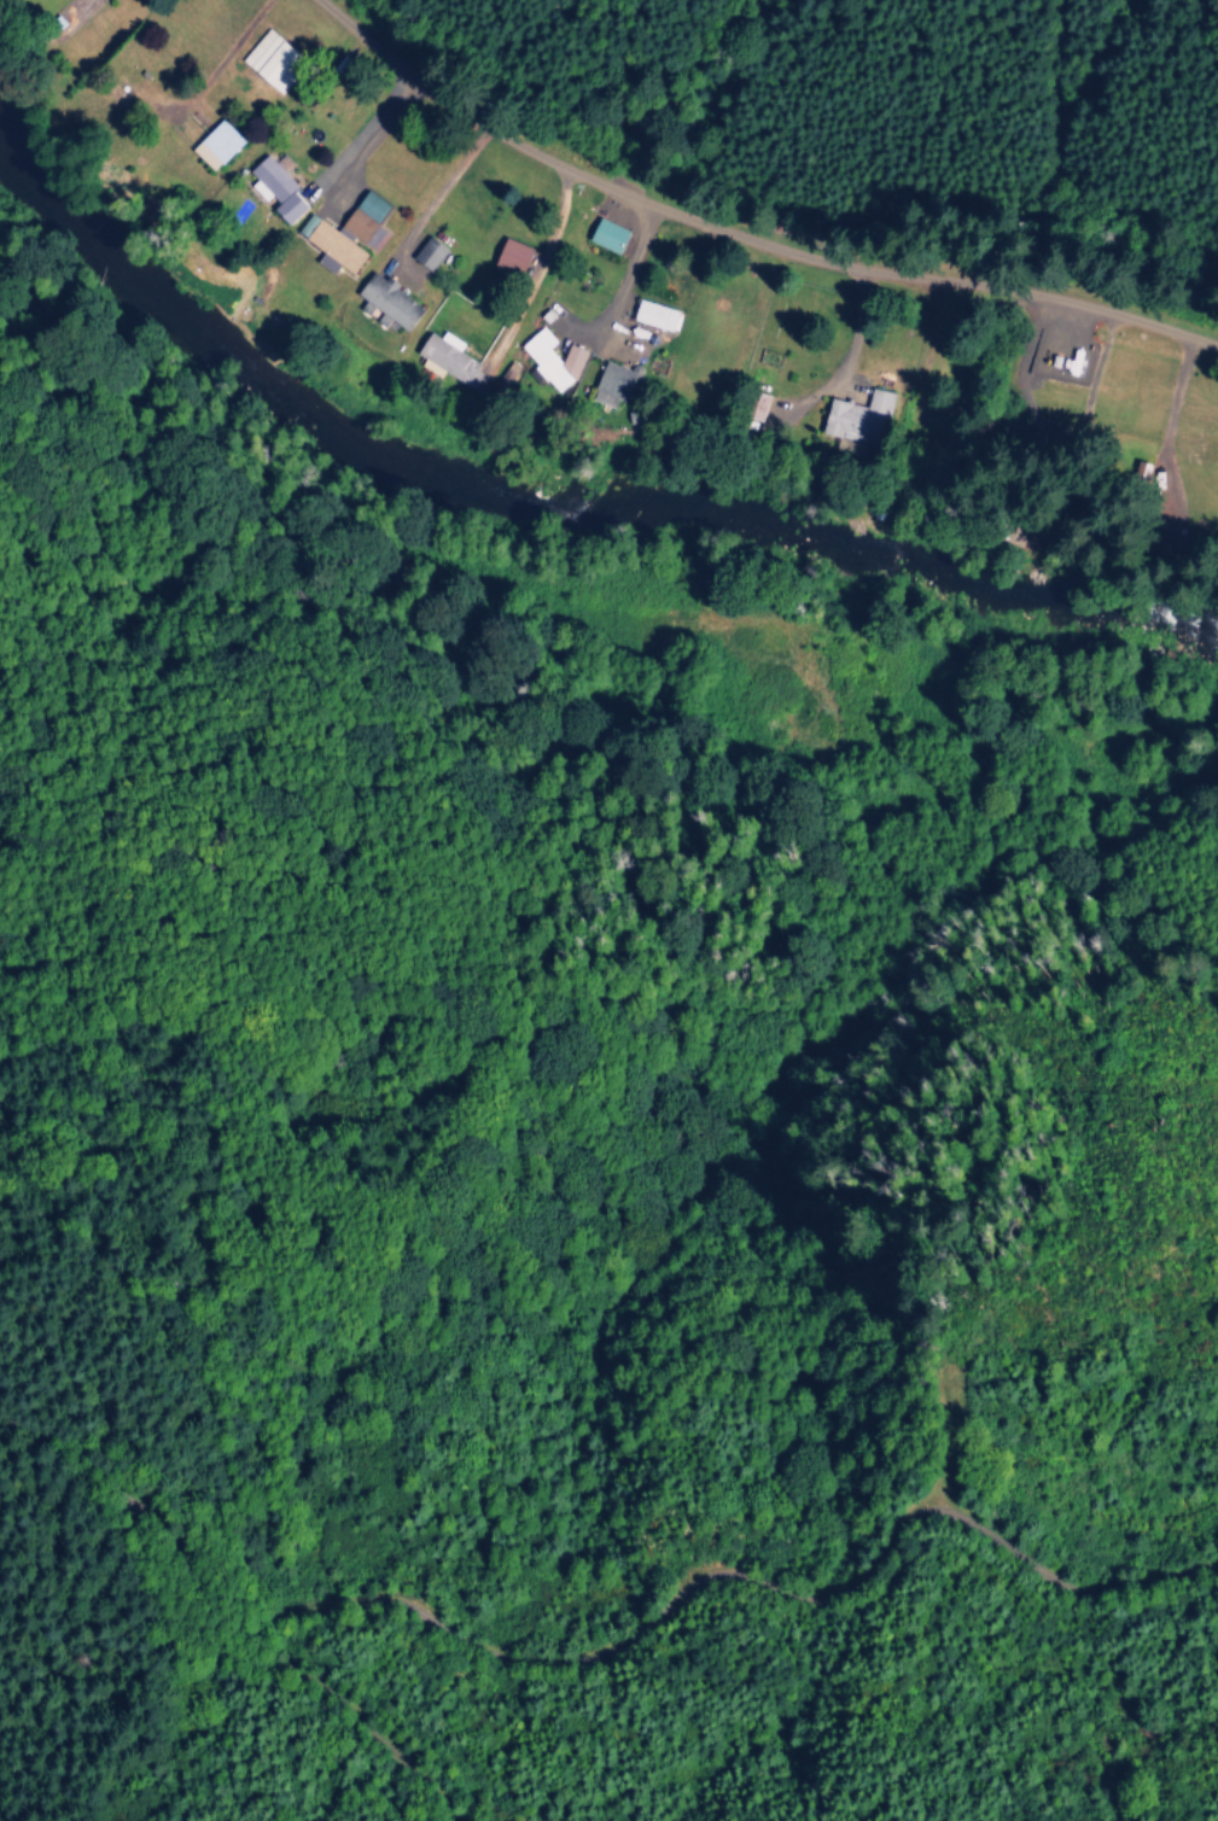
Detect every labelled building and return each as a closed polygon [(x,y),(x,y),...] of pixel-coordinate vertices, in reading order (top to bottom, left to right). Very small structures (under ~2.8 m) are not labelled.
[(275,74),(293,55),(265,29),(237,59),(274,94),(285,83),(275,74)] [(187,150),(210,171),(240,140),(217,118),(187,150)] [(302,207),(288,191),(293,186),(263,154),(245,170),(253,179),(247,186),(265,205),(265,206),(283,225),(302,207)] [(333,231),(306,213),(292,232),(319,251),(312,262),(329,273),(335,264),(348,273),(365,250),(371,254),(385,233),(371,224),(384,205),(361,189),(333,231)] [(615,254),(625,230),(594,217),(584,240),(615,254)] [(409,260),(429,271),(442,247),(422,236),(409,260)] [(518,274),(528,248),(500,237),(490,263),(518,274)] [(420,308),(368,270),(352,293),(365,303),(365,304),(378,313),(373,320),(381,326),(386,319),(403,331),(420,308)] [(629,322),(669,330),(674,308),(633,300),(629,322)] [(583,350),(565,343),(559,362),(546,348),(554,341),(540,326),(518,345),(534,364),(532,368),(543,380),(546,381),(556,392),(572,378),(583,350)] [(411,353),(476,394),(485,378),(471,369),(475,363),(455,350),(460,344),(442,333),(438,339),(425,331),(411,353)] [(516,366),(507,360),(494,381),(503,386),(516,366)] [(827,397),(819,431),(876,445),(889,392),(868,387),(864,406),(827,397)] [(744,417),(758,421),(764,395),(751,391),(744,417)]
